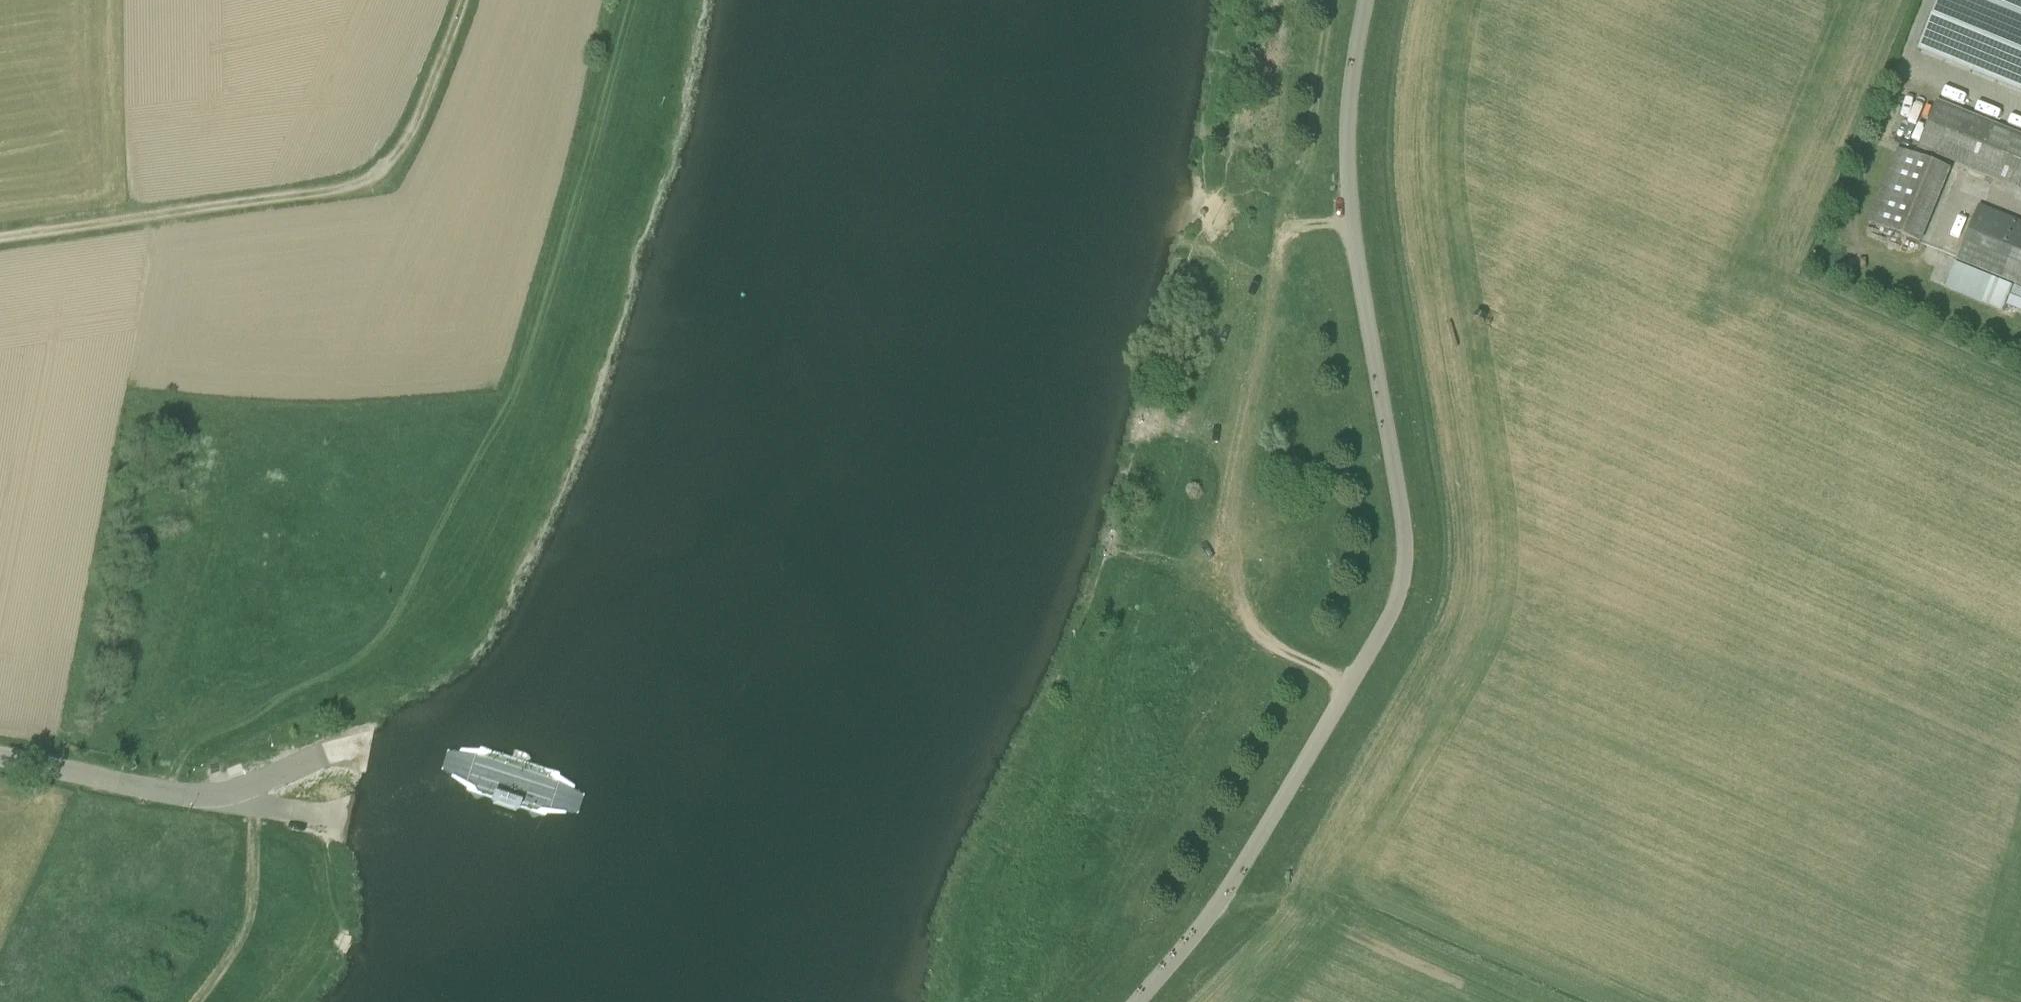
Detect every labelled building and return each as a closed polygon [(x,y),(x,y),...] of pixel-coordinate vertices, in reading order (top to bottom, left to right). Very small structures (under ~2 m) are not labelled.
[(1917,52),(2020,94),(2020,0),(1938,0),(1917,52)] [(1917,150),(2020,191),(2020,136),(1936,102),(1917,150)] [(1952,170),(1898,148),(1868,222),(1922,245),(1952,170)] [(1979,207),(1957,259),(2020,285),(2020,224),(1979,207)] [(1956,260),(1945,287),(2002,310),(2013,284),(1956,260)] [(2020,312),(2020,289),(2014,286),(2006,306),(2020,312)]
